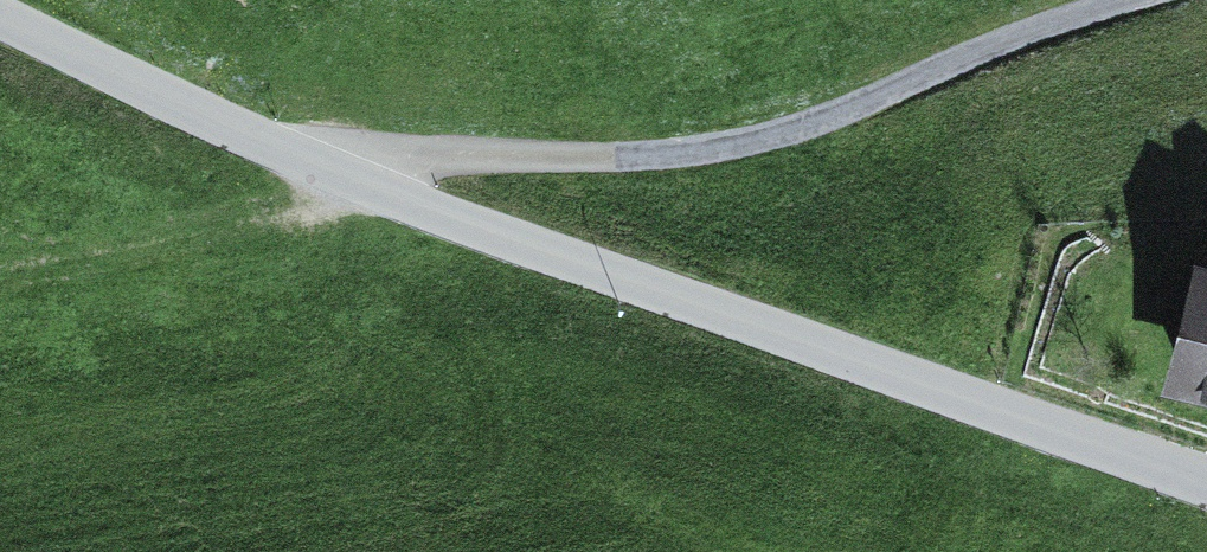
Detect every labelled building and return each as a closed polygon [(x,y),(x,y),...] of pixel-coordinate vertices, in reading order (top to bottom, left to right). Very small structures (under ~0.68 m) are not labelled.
[(1189,381),(1206,385),(1206,306),(1189,381)]
